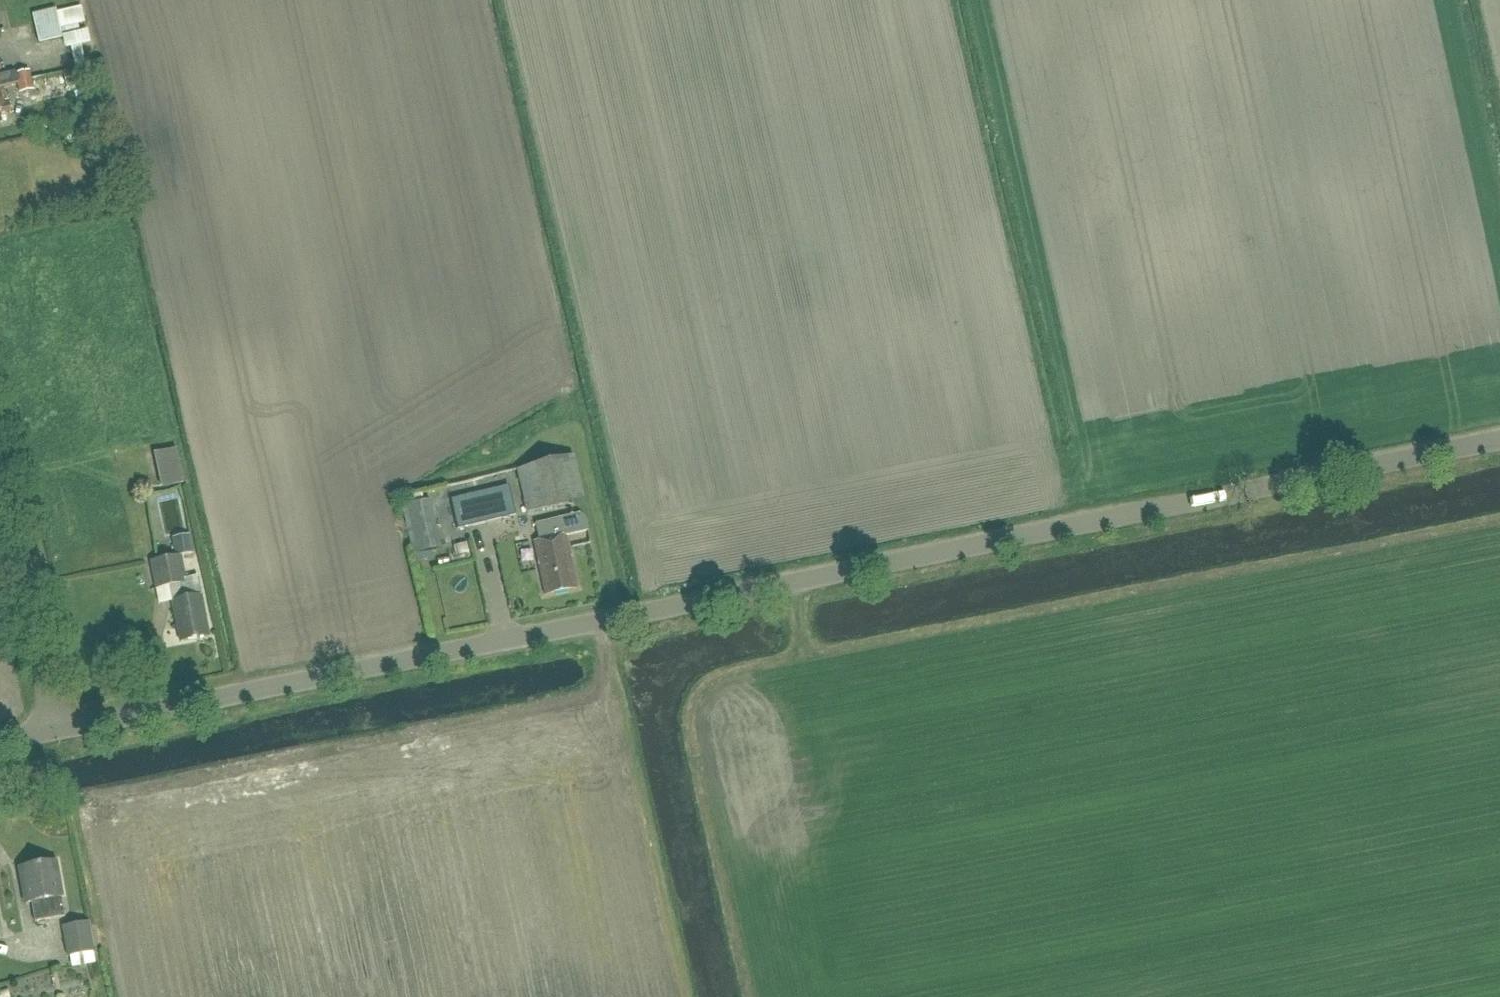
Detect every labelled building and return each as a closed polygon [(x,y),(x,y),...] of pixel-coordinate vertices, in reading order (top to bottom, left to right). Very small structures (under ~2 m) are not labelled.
[(39,45),(63,40),(56,11),(33,17),(39,45)] [(17,86),(32,83),(30,73),(16,76),(15,74),(0,77),(0,89),(17,86)] [(34,92),(32,83),(17,86),(20,95),(34,92)] [(8,114),(6,105),(1,107),(0,104),(0,116),(8,114)] [(175,450),(152,455),(160,490),(183,485),(175,450)] [(571,458),(513,472),(524,514),(581,500),(571,458)] [(452,507),(457,531),(516,517),(510,493),(452,507)] [(429,500),(401,507),(412,555),(440,549),(429,500)] [(565,536),(570,535),(570,536),(574,535),(574,536),(588,533),(585,520),(580,516),(535,525),(539,541),(534,542),(545,596),(577,589),(565,536)] [(175,558),(193,556),(191,536),(172,539),(175,558)] [(207,638),(195,579),(183,581),(179,559),(152,565),(157,591),(171,588),(173,598),(168,600),(175,637),(180,636),(181,643),(207,638)] [(62,919),(59,900),(60,899),(54,864),(17,871),(23,906),(29,905),(33,924),(62,919)] [(67,960),(93,955),(88,925),(61,930),(67,960)]
